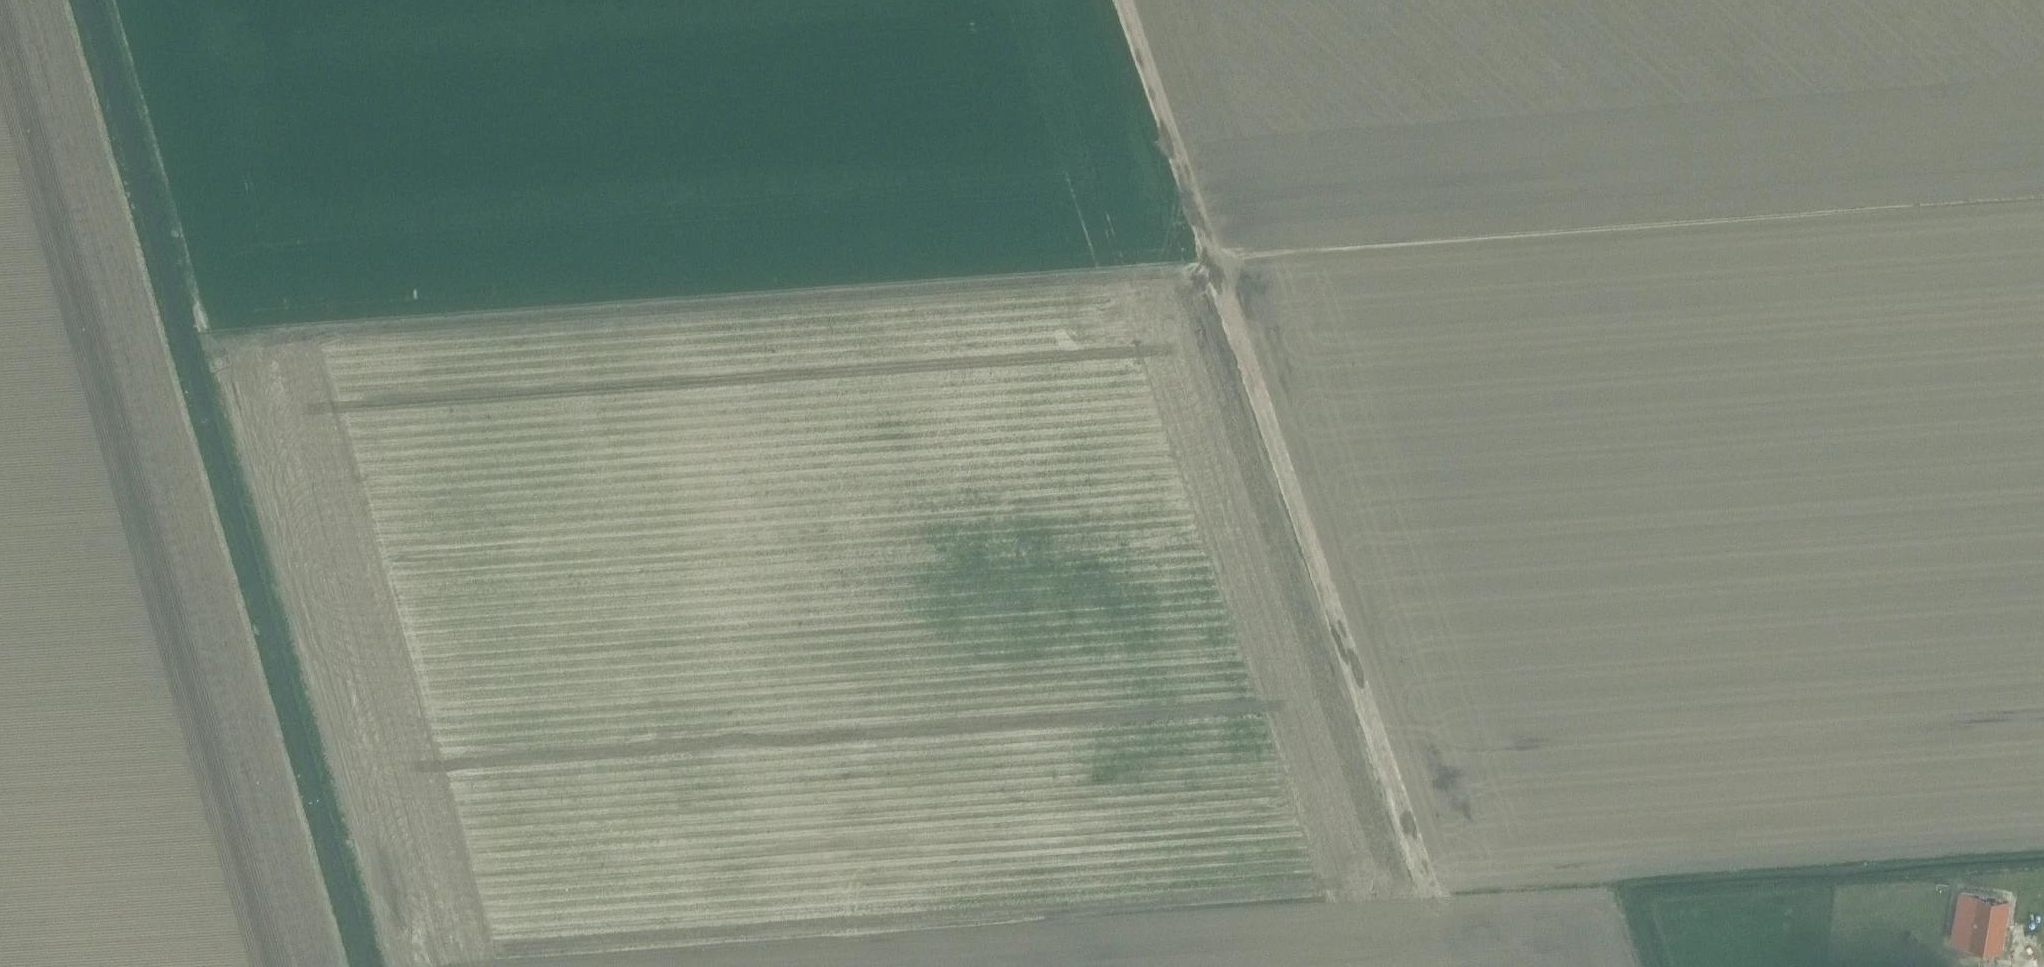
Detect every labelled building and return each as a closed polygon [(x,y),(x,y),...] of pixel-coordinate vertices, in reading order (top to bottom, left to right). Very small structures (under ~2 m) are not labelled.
[(2022,870),(1988,871),(1989,922),(2023,921),(2022,870)]
